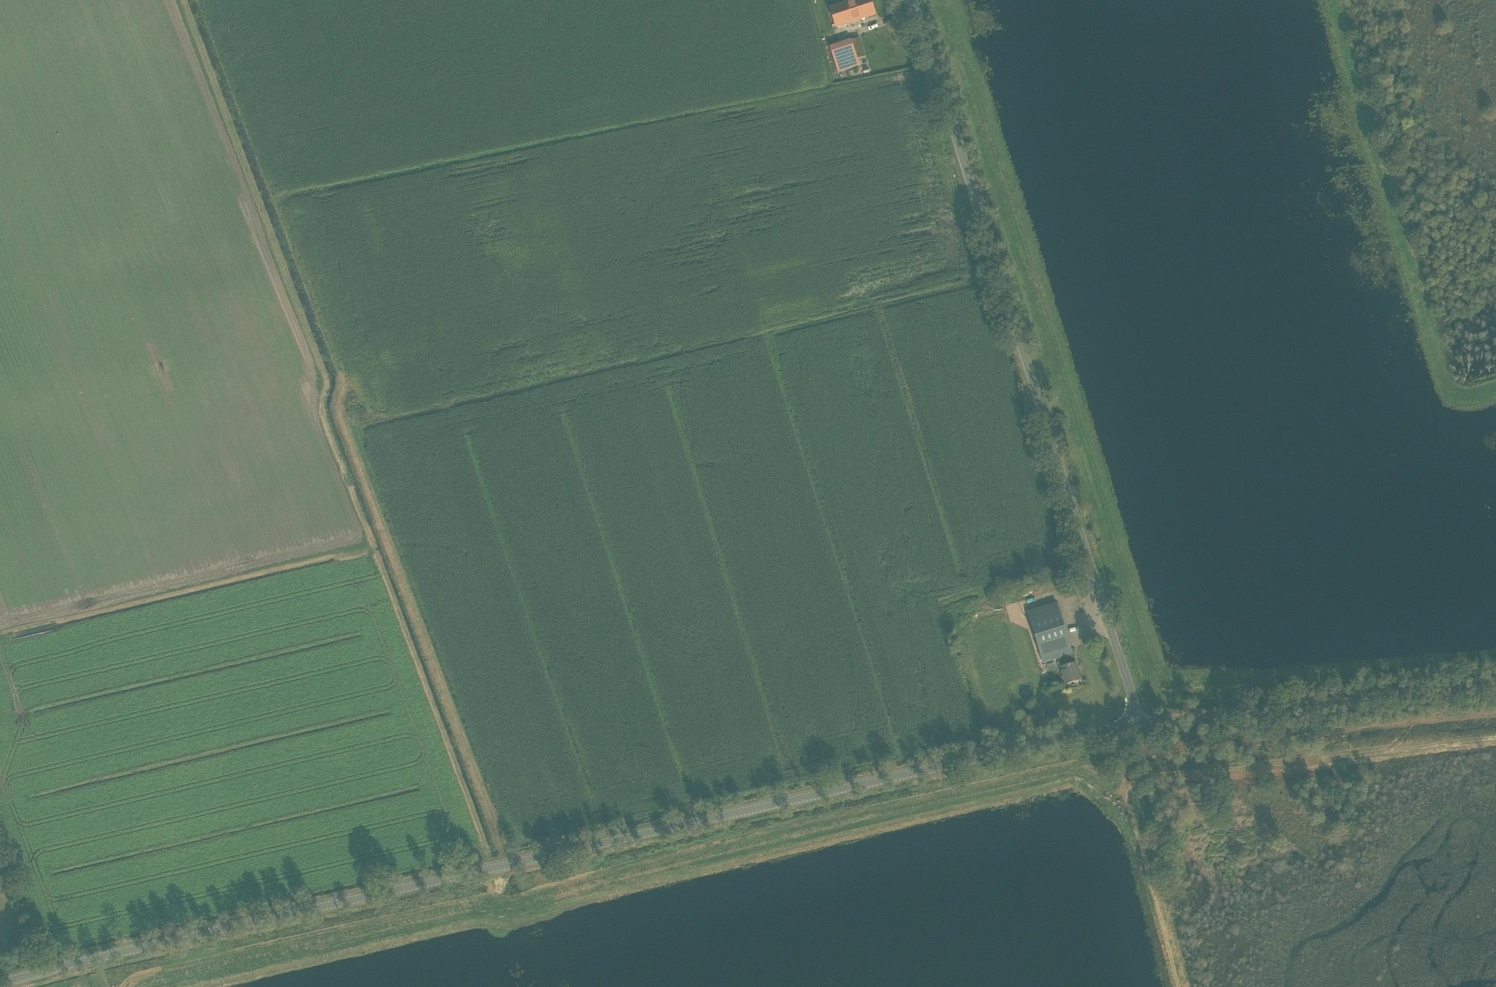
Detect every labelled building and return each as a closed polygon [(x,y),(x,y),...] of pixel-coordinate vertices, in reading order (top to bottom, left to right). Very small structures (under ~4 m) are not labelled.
[(837,27),(876,14),(871,0),(852,0),(831,7),(837,27)] [(831,45),(833,50),(845,47),(843,41),(831,45)] [(843,64),(846,78),(855,76),(852,62),(843,64)] [(1046,606),(1026,612),(1031,628),(1042,663),(1057,658),(1065,684),(1073,682),(1074,682),(1078,681),(1079,680),(1081,679),(1076,663),(1074,664),(1071,654),(1072,654),(1056,603),(1046,606)]
